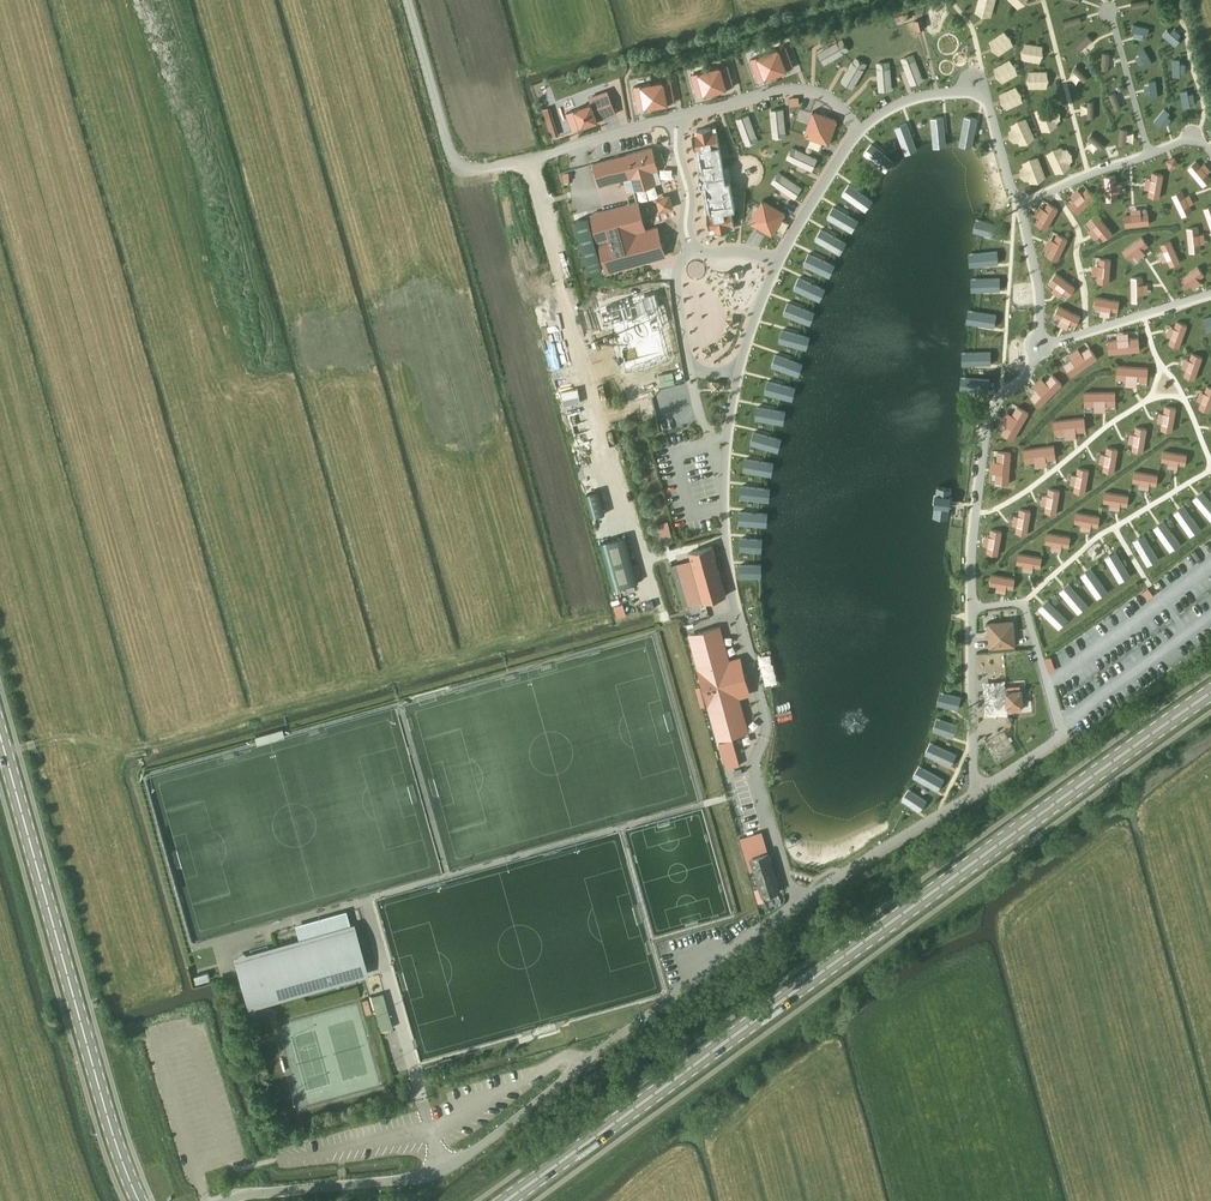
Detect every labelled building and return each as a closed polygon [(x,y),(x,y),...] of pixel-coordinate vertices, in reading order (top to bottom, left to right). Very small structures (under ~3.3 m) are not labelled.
[(977,14),(989,18),(994,0),(980,0),(977,14)] [(1020,8),(1028,0),(1012,0),(1020,8)] [(1133,1),(1135,8),(1149,6),(1148,0),(1141,0),(1133,1)] [(1077,16),(1063,20),(1065,27),(1079,23),(1077,16)] [(922,19),(915,21),(917,30),(919,29),(924,28),(922,19)] [(1135,25),(1133,32),(1147,35),(1149,29),(1135,25)] [(1167,30),(1162,35),(1175,46),(1180,41),(1167,30)] [(1005,33),(989,44),(996,55),(1012,43),(1005,33)] [(1085,36),(1075,46),(1080,52),(1090,41),(1085,36)] [(825,63),(849,49),(842,37),(818,51),(825,63)] [(793,70),(784,45),(768,50),(777,75),(793,70)] [(1024,45),(1022,58),(1041,61),(1044,48),(1024,45)] [(1144,48),(1138,52),(1146,66),(1152,63),(1144,48)] [(777,75),(768,50),(752,56),(761,81),(777,75)] [(1102,53),(1101,69),(1108,70),(1109,53),(1102,53)] [(867,65),(855,59),(844,82),(856,87),(867,65)] [(923,79),(914,60),(902,66),(911,85),(923,79)] [(1010,61),(994,71),(1000,82),(1017,72),(1010,61)] [(892,89),(890,62),(878,63),(880,90),(892,89)] [(726,63),(710,68),(717,91),(733,86),(726,63)] [(1077,65),(1072,69),(1084,81),(1089,76),(1077,65)] [(717,91),(710,68),(692,74),(699,97),(717,91)] [(1048,73),(1029,73),(1029,86),(1048,86),(1048,73)] [(670,80),(653,83),(656,105),(673,102),(670,80)] [(1156,80),(1149,81),(1151,98),(1157,97),(1156,80)] [(656,105),(653,83),(636,85),(639,107),(656,105)] [(1017,88),(999,96),(1004,108),(1022,100),(1017,88)] [(1187,90),(1180,91),(1183,108),(1190,107),(1187,90)] [(1115,92),(1109,94),(1114,110),(1121,108),(1115,92)] [(597,102),(566,113),(568,118),(572,129),(616,113),(608,93),(595,97),(597,102)] [(1049,106),(1037,110),(1044,131),(1056,126),(1055,121),(1060,119),(1060,118),(1061,118),(1058,109),(1056,109),(1056,108),(1050,110),(1049,106)] [(1165,108),(1154,122),(1159,126),(1170,113),(1165,108)] [(783,109),(771,111),(773,138),(785,137),(783,109)] [(813,111),(809,123),(833,132),(837,120),(813,111)] [(748,115),(737,119),(747,145),(758,141),(748,115)] [(938,117),(931,118),(933,140),(940,139),(946,138),(944,117),(938,117)] [(965,117),(961,138),(968,139),(974,140),(978,119),(971,118),(965,117)] [(1009,133),(1008,133),(1012,142),(1013,141),(1014,142),(1019,140),(1021,144),(1033,138),(1024,119),(1012,124),(1014,129),(1009,131),(1009,133)] [(809,123),(804,136),(829,144),(833,132),(809,123)] [(902,125),(895,127),(903,147),(909,145),(915,143),(908,123),(902,125)] [(554,125),(549,127),(552,137),(557,135),(554,125)] [(698,135),(692,136),(695,150),(700,149),(720,146),(718,132),(712,133),(711,128),(697,131),(698,135)] [(1120,129),(1119,145),(1126,146),(1127,129),(1120,129)] [(1092,133),(1088,138),(1101,149),(1105,144),(1092,133)] [(868,148),(864,153),(880,167),(884,162),(888,157),(872,143),(868,148)] [(720,146),(700,149),(702,164),(704,172),(724,168),(720,146)] [(652,147),(594,163),(600,185),(632,176),(636,189),(655,184),(652,171),(658,169),(652,147)] [(1060,147),(1048,153),(1057,172),(1069,167),(1067,162),(1072,160),(1072,159),(1073,158),(1069,150),(1068,150),(1067,149),(1062,152),(1060,147)] [(792,148),(787,158),(812,170),(817,159),(792,148)] [(1021,170),(1019,171),(1023,179),(1024,179),(1024,180),(1030,178),(1032,182),(1044,178),(1036,158),(1024,162),(1026,167),(1020,169),(1021,170)] [(1188,168),(1203,186),(1210,180),(1210,179),(1196,161),(1188,168)] [(704,172),(699,173),(702,186),(706,186),(727,182),(724,168),(704,172)] [(778,172),(772,182),(794,198),(801,188),(778,172)] [(1152,173),(1148,197),(1159,198),(1163,174),(1152,173)] [(1115,176),(1105,177),(1107,201),(1118,200),(1115,176)] [(727,182),(706,186),(709,200),(734,195),(731,181),(727,182)] [(846,189),(842,194),(860,207),(864,201),(867,196),(850,183),(846,189)] [(1087,189),(1069,205),(1076,213),(1094,197),(1087,189)] [(1182,190),(1172,195),(1182,217),(1192,212),(1182,190)] [(734,195),(709,200),(712,214),(732,210),(736,209),(734,195)] [(763,200),(750,222),(761,229),(774,206),(763,200)] [(638,201),(591,214),(607,272),(665,256),(657,227),(646,230),(638,201)] [(1048,203),(1036,224),(1046,229),(1058,209),(1048,203)] [(774,206),(761,229),(772,235),(773,234),(785,213),(774,206)] [(831,212),(827,218),(846,228),(849,223),(853,217),(834,206),(831,212)] [(712,214),(707,215),(710,229),(715,228),(716,233),(730,230),(729,225),(735,224),(732,210),(712,214)] [(1148,213),(1124,215),(1125,226),(1149,224),(1148,213)] [(1097,214),(1088,221),(1104,240),(1112,233),(1097,214)] [(589,217),(575,221),(590,274),(604,270),(589,217)] [(984,221),(980,234),(1001,239),(1003,233),(1005,226),(984,221)] [(1198,227),(1187,228),(1189,252),(1200,251),(1198,227)] [(818,234),(815,240),(834,250),(837,244),(840,239),(821,228),(818,234)] [(1047,256),(1057,261),(1067,239),(1057,234),(1047,256)] [(1142,237),(1122,251),(1128,260),(1148,246),(1142,237)] [(1170,240),(1160,245),(1170,266),(1180,262),(1170,240)] [(998,250),(976,252),(977,266),(999,264),(998,257),(998,250)] [(806,259),(803,265),(823,273),(826,267),(828,261),(809,253),(806,259)] [(1100,258),(1098,282),(1109,283),(1111,259),(1100,258)] [(1198,266),(1178,280),(1185,289),(1204,275),(1198,266)] [(1056,273),(1049,281),(1069,296),(1075,287),(1056,273)] [(797,283),(794,289),(814,298),(816,291),(819,285),(799,277),(797,283)] [(1142,277),(1131,277),(1132,301),(1142,301),(1142,277)] [(1000,278),(979,278),(979,291),(1000,291),(1000,285),(1000,278)] [(659,284),(596,301),(600,316),(613,312),(626,362),(670,350),(660,312),(666,311),(659,284)] [(1096,297),(1094,307),(1118,311),(1119,301),(1096,297)] [(786,308),(784,314),(804,321),(806,315),(808,309),(788,302),(786,308)] [(1059,306),(1054,316),(1076,326),(1080,316),(1059,306)] [(975,311),(973,324),(994,328),(996,321),(997,315),(975,311)] [(1177,321),(1169,344),(1179,348),(1187,325),(1177,321)] [(781,335),(779,342),(800,347),(802,341),(803,334),(783,329),(781,335)] [(1139,338),(1108,341),(1109,353),(1140,350),(1139,338)] [(1089,347),(1064,365),(1071,376),(1097,358),(1089,347)] [(991,352),(969,352),(969,365),(991,365),(991,358),(991,352)] [(1192,353),(1184,376),(1194,380),(1202,357),(1192,353)] [(774,360),(772,366),(792,373),(795,367),(797,361),(776,354),(774,360)] [(1117,365),(1116,378),(1147,381),(1148,368),(1117,365)] [(1053,375),(1031,397),(1040,406),(1062,384),(1053,375)] [(968,377),(967,391),(989,392),(989,386),(990,379),(968,377)] [(766,386),(764,393),(785,398),(787,392),(789,385),(768,380),(766,386)] [(1199,408),(1209,412),(1210,407),(1210,387),(1207,386),(1199,408)] [(1115,392),(1084,392),(1085,405),(1116,404),(1115,392)] [(756,412),(755,419),(776,422),(777,415),(778,409),(757,406),(756,412)] [(1017,406),(1002,433),(1013,440),(1028,413),(1017,406)] [(1165,406),(1161,430),(1172,432),(1176,408),(1165,406)] [(721,409),(709,411),(710,418),(722,416),(721,409)] [(1084,418),(1054,420),(1055,433),(1086,430),(1084,418)] [(1136,427),(1132,451),(1143,452),(1147,429),(1136,427)] [(752,437),(751,444),(771,449),(773,443),(775,436),(754,431),(752,437)] [(1054,445),(1023,449),(1025,462),(1056,458),(1054,445)] [(1107,447),(1103,471),(1114,473),(1118,449),(1107,447)] [(1163,450),(1161,461),(1185,465),(1187,454),(1163,450)] [(998,452),(996,482),(1008,483),(1011,453),(998,452)] [(745,464),(743,471),(765,474),(767,461),(746,458),(745,464)] [(1078,468),(1074,492),(1085,494),(1089,470),(1078,468)] [(1134,471),(1132,482),(1156,486),(1158,475),(1134,471)] [(741,491),(740,498),(762,500),(762,493),(763,487),(741,485),(741,491)] [(1049,489),(1045,512),(1056,514),(1060,490),(1049,489)] [(599,492),(586,495),(591,518),(605,515),(599,492)] [(1105,492),(1103,502),(1127,506),(1129,496),(1105,492)] [(1197,502),(1204,510),(1203,510),(1210,520),(1210,503),(1205,496),(1197,502)] [(930,506),(928,531),(944,533),(944,505),(930,506)] [(1020,509),(1016,533),(1027,535),(1031,511),(1020,509)] [(1186,510),(1178,516),(1184,524),(1183,525),(1191,536),(1201,529),(1192,518),(1186,510)] [(738,519),(738,525),(760,527),(760,514),(739,512),(738,519)] [(1076,512),(1074,523),(1098,527),(1100,516),(1076,512)] [(1166,525),(1157,531),(1163,539),(1162,539),(1170,551),(1180,544),(1172,533),(1171,533),(1166,525)] [(991,530),(987,553),(998,555),(1002,532),(991,530)] [(1047,533),(1045,544),(1069,548),(1071,537),(1047,533)] [(626,535),(600,542),(613,589),(638,582),(626,535)] [(741,538),(740,550),(757,551),(758,539),(741,538)] [(1145,539),(1137,544),(1142,553),(1141,553),(1148,565),(1158,559),(1151,547),(1150,548),(1145,539)] [(712,546),(689,552),(703,602),(726,595),(712,546)] [(1018,553),(1016,564),(1040,568),(1042,557),(1018,553)] [(1117,556),(1109,561),(1113,570),(1120,582),(1130,576),(1123,564),(1122,564),(1117,556)] [(756,565),(740,565),(740,577),(756,577),(757,577),(756,565)] [(1093,573),(1085,579),(1090,587),(1098,599),(1108,592),(1099,580),(1099,581),(1093,573)] [(991,574),(990,585),(1013,589),(1015,578),(991,574)] [(1071,588),(1064,594),(1070,602),(1069,602),(1078,613),(1088,605),(1078,595),(1071,588)] [(620,589),(610,592),(613,603),(622,600),(620,589)] [(696,598),(690,600),(691,606),(698,605),(696,598)] [(1050,604),(1043,611),(1050,618),(1049,619),(1059,628),(1068,620),(1058,610),(1057,611),(1050,604)] [(1013,620),(1000,621),(1003,647),(1015,645),(1013,620)] [(1000,621),(988,622),(990,648),(1003,647),(1000,621)] [(719,627),(690,635),(719,739),(747,731),(738,696),(750,693),(740,658),(729,662),(719,627)] [(1020,686),(1006,687),(1008,710),(1022,709),(1020,686)] [(944,693),(941,705),(958,710),(959,703),(961,697),(944,693)] [(941,719),(937,732),(953,737),(955,731),(957,725),(941,719)] [(283,739),(281,728),(253,735),(256,746),(283,739)] [(1005,730),(986,741),(998,761),(1017,750),(1005,730)] [(733,738),(720,742),(727,768),(740,765),(733,738)] [(936,745),(931,757),(951,766),(953,760),(956,754),(937,745),(936,745)] [(926,769),(919,780),(938,791),(941,785),(944,779),(926,769)] [(913,791),(905,802),(908,804),(923,814),(927,809),(930,803),(913,791)] [(762,832),(741,838),(751,872),(755,871),(751,858),(768,852),(762,832)] [(763,896),(780,891),(768,852),(751,858),(755,871),(763,896)] [(320,939),(254,957),(261,981),(282,975),(283,975),(285,985),(301,989),(336,980),(334,974),(359,967),(348,929),(319,937),(320,939)] [(254,957),(240,961),(245,982),(242,983),(248,1008),(268,1002),(268,999),(301,989),(285,985),(283,975),(282,975),(261,981),(254,957)] [(208,971),(192,976),(193,982),(210,978),(208,971)] [(383,993),(371,996),(381,1031),(392,1028),(383,993)] [(363,999),(362,999),(366,1014),(371,1013),(373,1013),(372,1009),(368,998),(366,998),(364,999),(363,999)]
